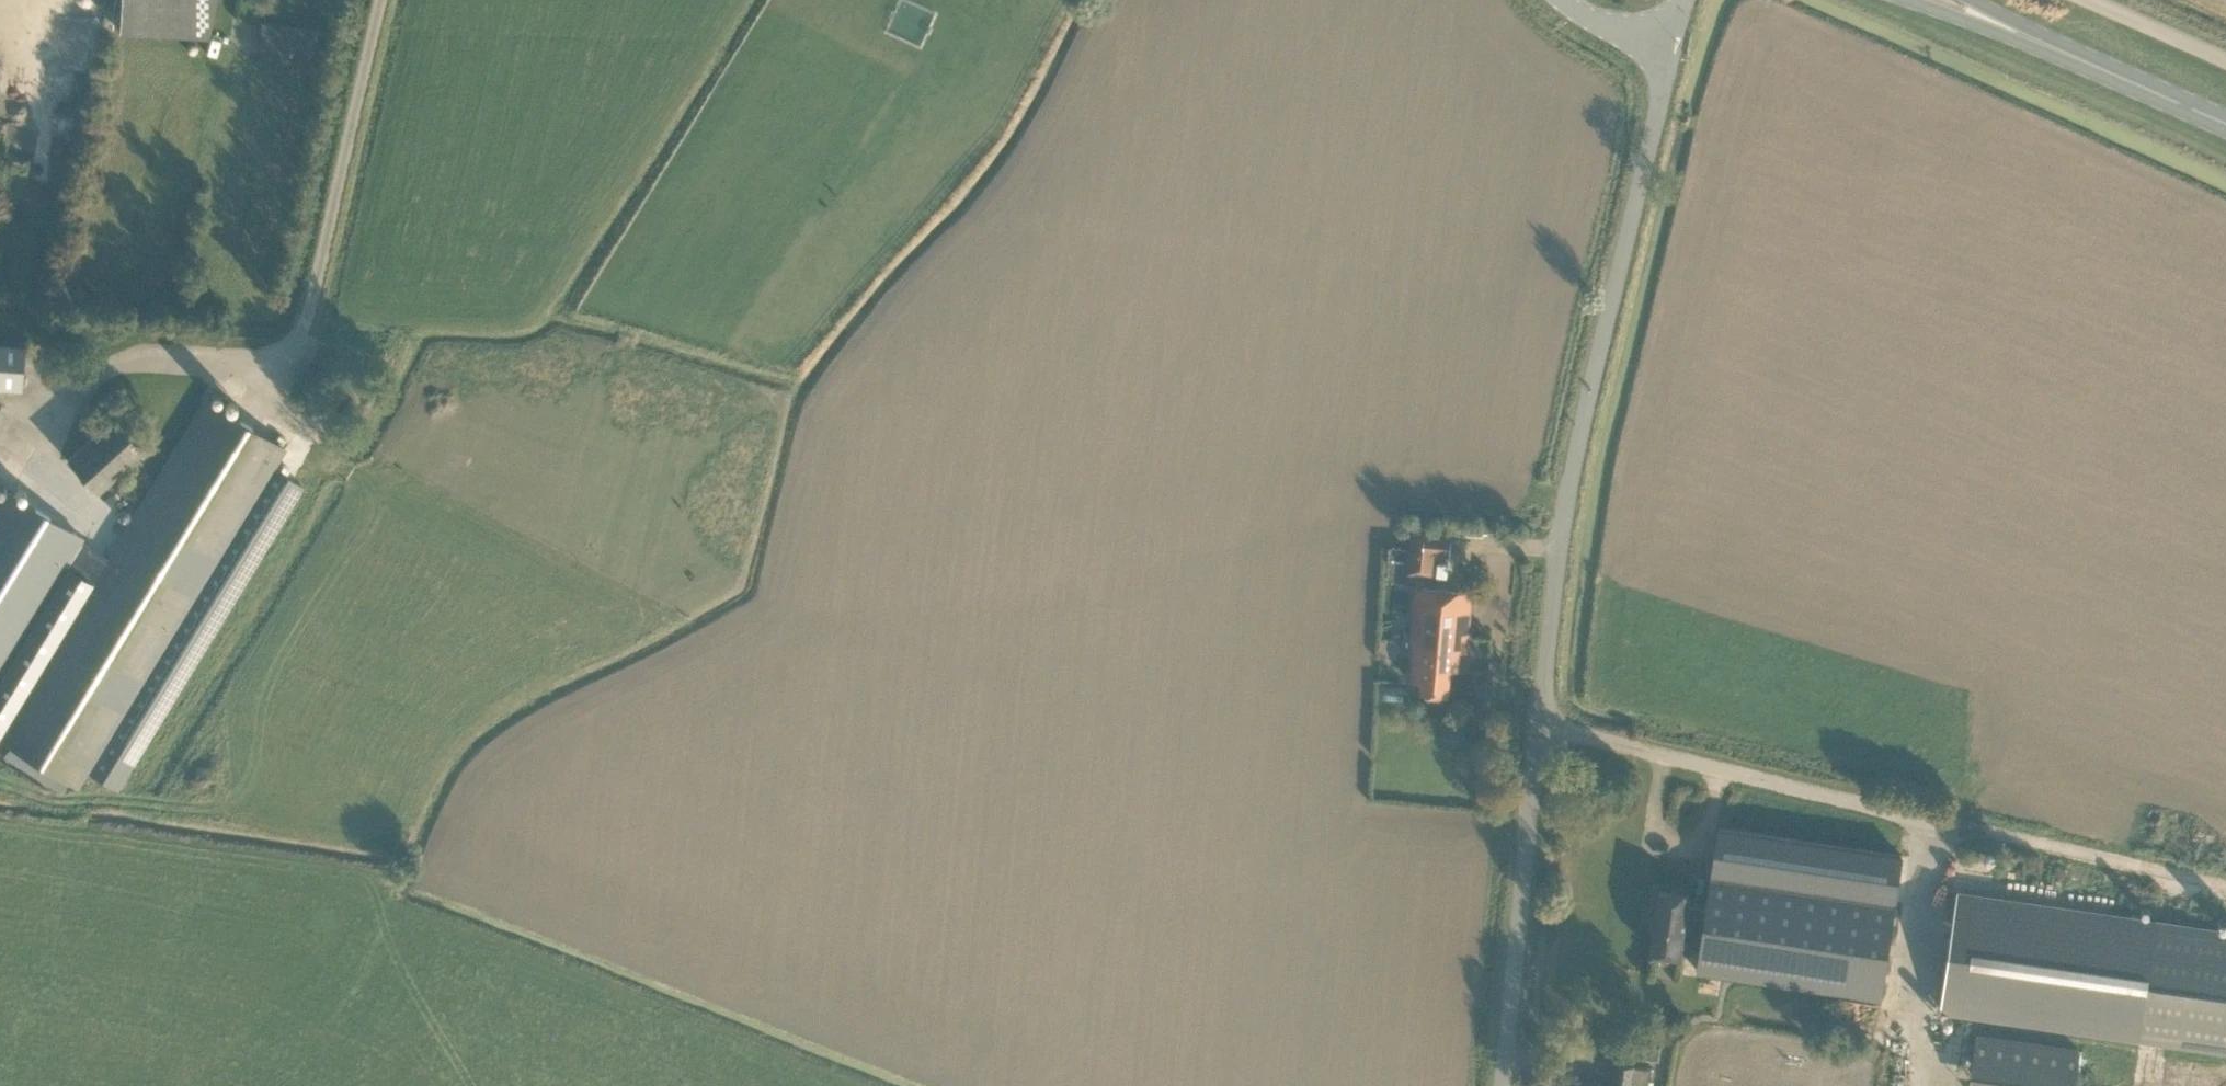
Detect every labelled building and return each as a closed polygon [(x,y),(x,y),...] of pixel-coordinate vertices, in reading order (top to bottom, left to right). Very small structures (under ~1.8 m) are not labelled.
[(118,32),(208,35),(213,0),(119,0),(118,32)] [(289,48),(315,51),(318,26),(261,20),(256,59),(288,62),(289,48)] [(24,358),(25,344),(0,342),(0,386),(22,388),(24,358)] [(208,399),(110,559),(81,540),(83,536),(6,489),(3,495),(0,493),(0,671),(66,563),(96,582),(0,738),(77,785),(285,446),(208,399)] [(144,450),(108,410),(99,417),(105,424),(68,458),(98,492),(144,450)] [(276,466),(88,769),(117,786),(304,483),(276,466)] [(1450,531),(1411,528),(1407,570),(1431,572),(1433,552),(1449,553),(1450,531)] [(0,676),(0,733),(93,581),(69,566),(0,676)] [(1459,648),(1465,649),(1471,590),(1413,584),(1407,650),(1412,651),(1410,679),(1419,680),(1418,691),(1447,694),(1449,667),(1457,668),(1459,648)] [(1658,888),(1649,949),(1681,955),(1683,945),(1699,948),(1697,963),(1701,963),(1700,973),(1886,999),(1899,903),(1907,855),(1720,827),(1708,904),(1684,901),(1684,891),(1658,888)] [(1959,887),(1940,1009),(2225,1052),(2225,927),(1959,887)] [(2081,1047),(1977,1032),(1969,1085),(2075,1085),(2081,1047)] [(1660,1058),(1662,1043),(1647,1041),(1645,1056),(1660,1058)] [(1650,1074),(1651,1066),(1616,1061),(1613,1082),(1591,1078),(1590,1085),(1648,1085),(1650,1074)]
